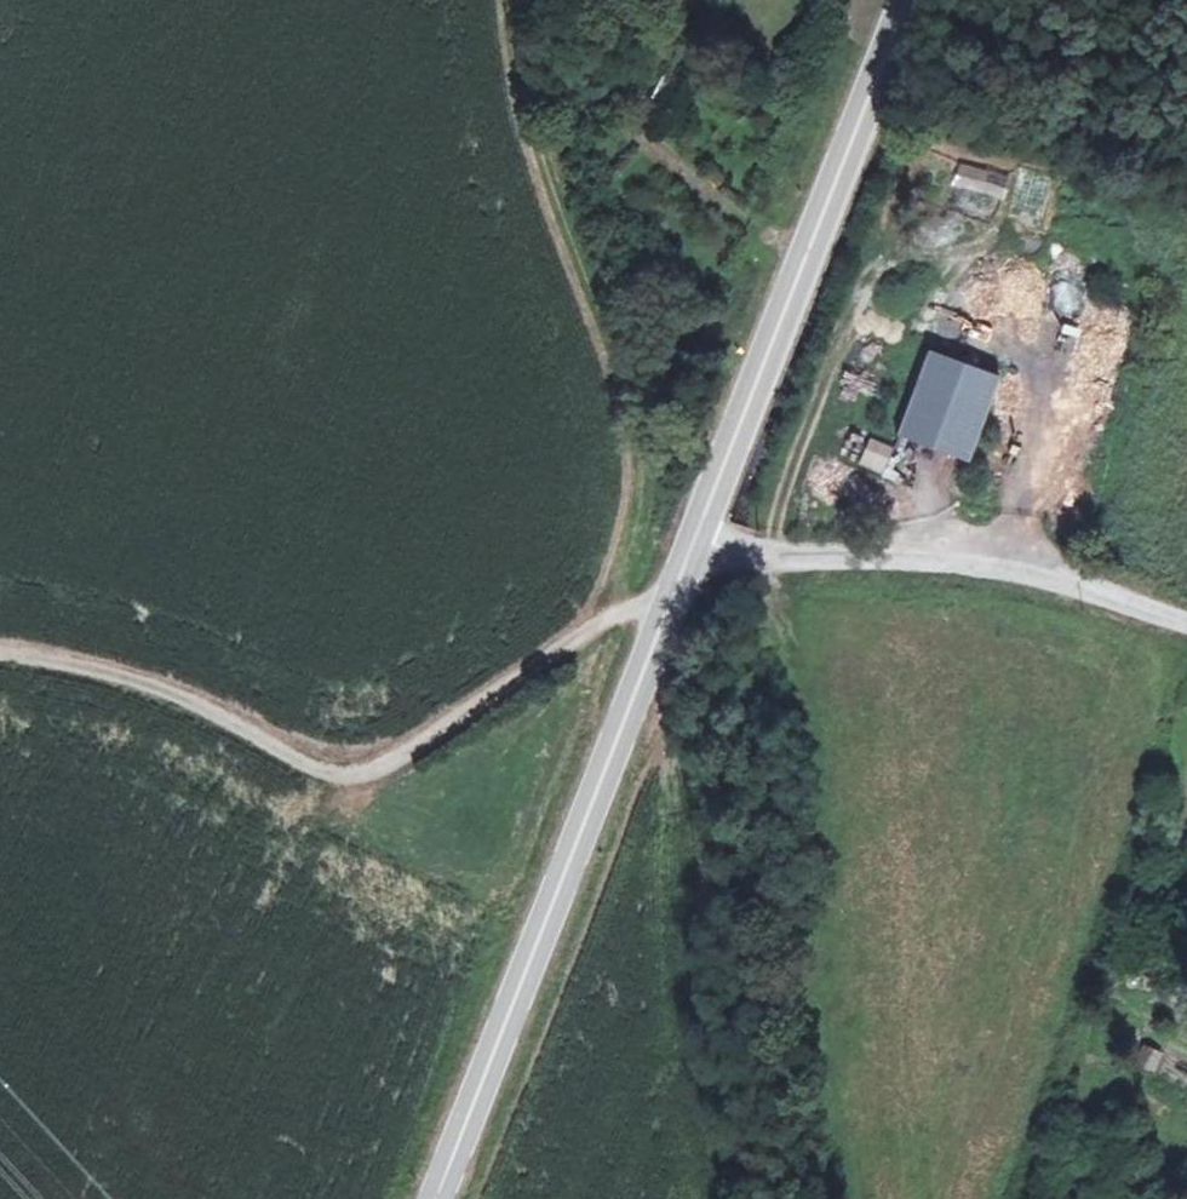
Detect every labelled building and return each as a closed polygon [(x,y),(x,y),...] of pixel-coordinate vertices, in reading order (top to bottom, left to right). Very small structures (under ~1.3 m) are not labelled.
[(995,378),(927,355),(897,444),(966,466),(995,378)] [(883,475),(893,448),(868,439),(858,465),(883,475)] [(700,440),(693,455),(702,459),(709,443),(700,440)] [(1159,1050),(1142,1042),(1132,1061),(1150,1071),(1159,1050)]
